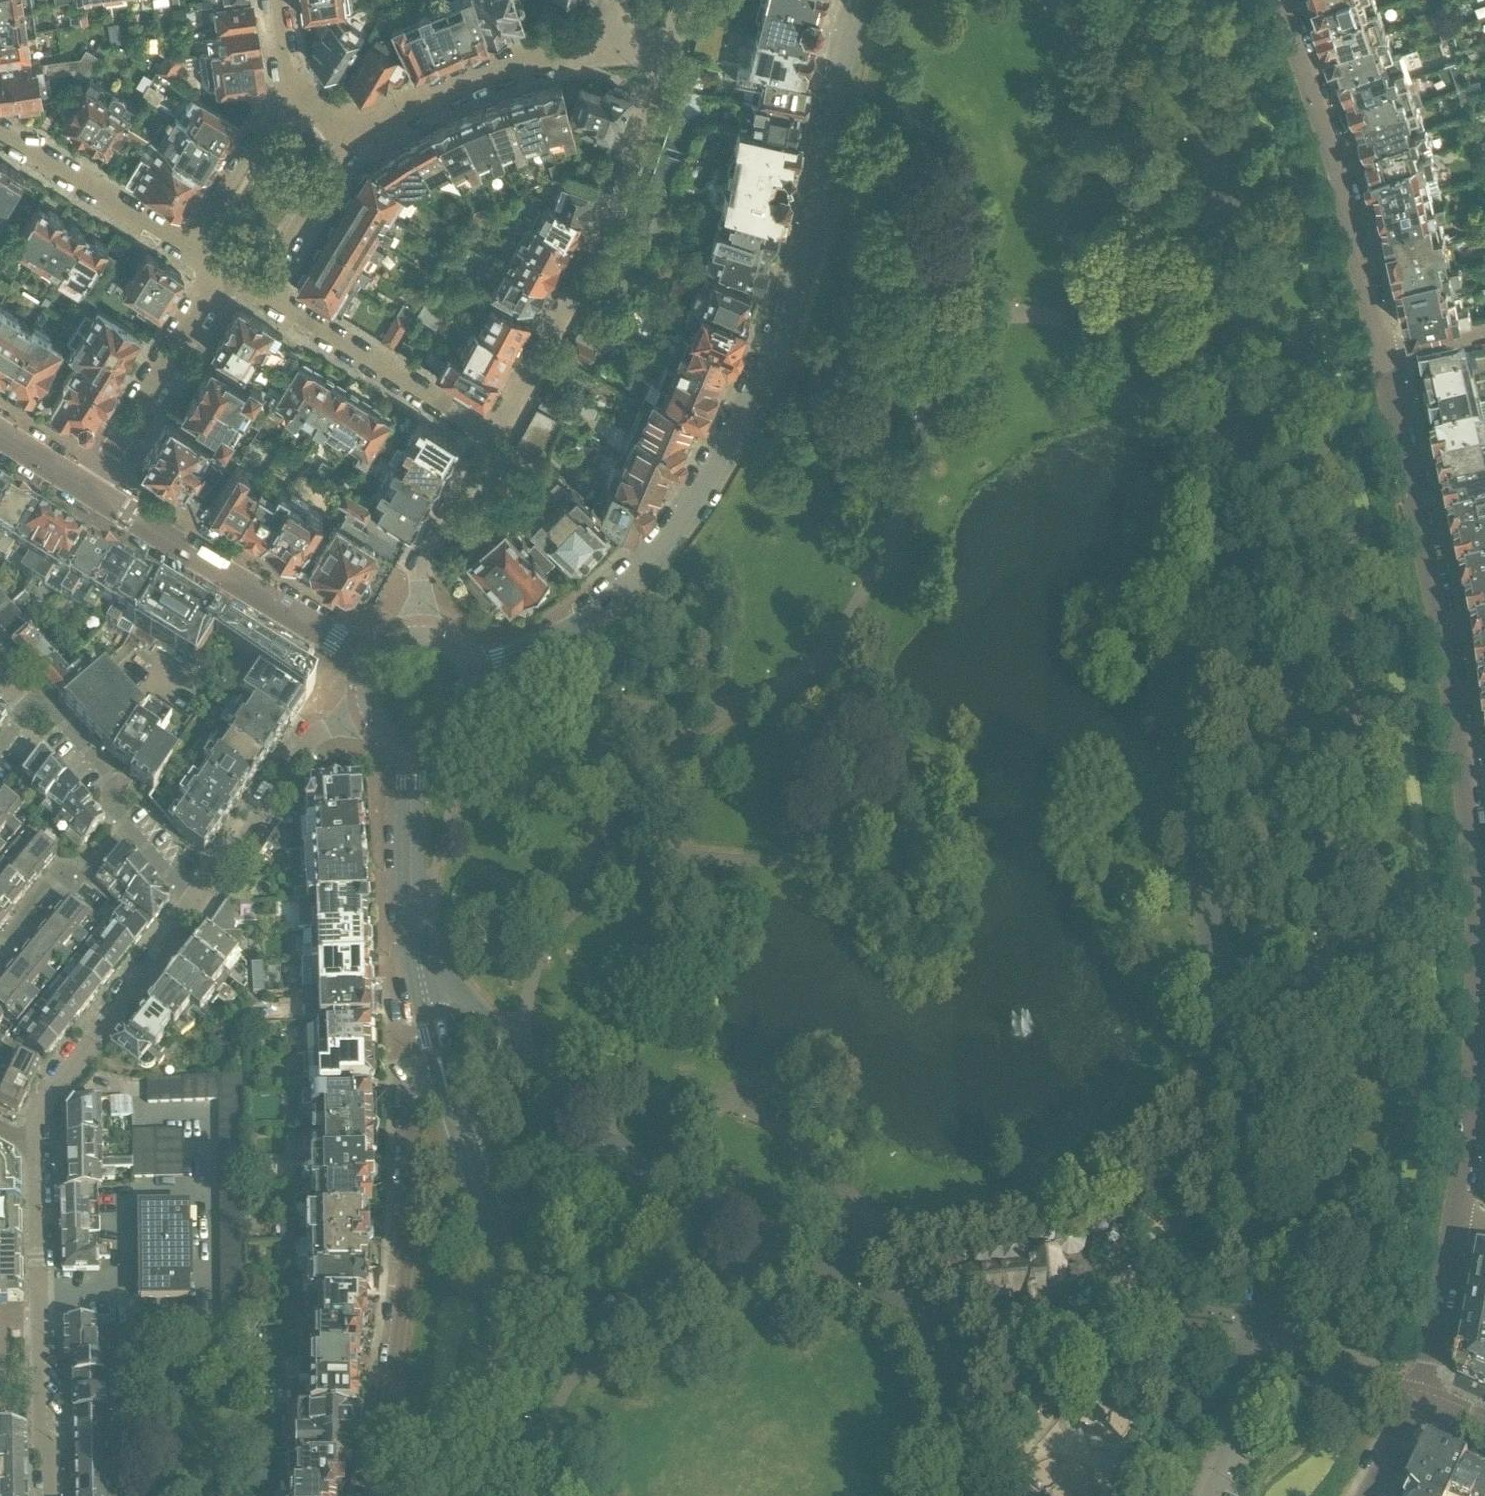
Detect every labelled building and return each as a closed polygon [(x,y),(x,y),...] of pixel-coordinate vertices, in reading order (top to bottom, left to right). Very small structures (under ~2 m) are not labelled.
[(32,7),(31,0),(0,0),(0,11),(32,7)] [(216,28),(254,22),(251,0),(233,0),(213,3),(216,28)] [(302,16),(307,15),(308,21),(315,20),(314,14),(346,10),(345,2),(351,1),(351,0),(300,0),(302,16)] [(445,6),(464,52),(486,44),(488,44),(489,44),(474,0),(448,0),(443,2),(445,6)] [(489,44),(490,43),(496,41),(497,41),(497,40),(496,37),(506,33),(506,31),(524,25),(518,8),(521,7),(523,4),(522,0),(521,0),(474,0),(489,44)] [(704,5),(717,8),(718,0),(704,0),(703,5),(704,5)] [(764,0),(756,33),(811,46),(814,34),(819,30),(820,30),(822,20),(821,20),(819,16),(764,0)] [(764,0),(819,16),(819,14),(822,3),(826,0),(764,0)] [(1321,27),(1379,7),(1378,7),(1376,0),(1319,0),(1318,1),(1321,9),(1317,15),(1321,27)] [(429,9),(417,13),(439,62),(458,54),(464,52),(445,6),(430,12),(429,9)] [(36,30),(32,7),(0,11),(0,35),(36,30)] [(1331,41),(1334,49),(1387,32),(1379,7),(1321,27),(1325,39),(1331,41)] [(81,24),(80,14),(80,10),(70,12),(71,25),(81,24)] [(1426,18),(1431,17),(1429,11),(1419,15),(1421,20),(1426,18)] [(1440,14),(1448,39),(1456,36),(1450,11),(1440,14)] [(439,62),(417,13),(417,14),(417,15),(391,26),(394,33),(392,34),(398,47),(400,46),(414,74),(436,64),(439,62)] [(309,60),(338,78),(363,37),(351,30),(352,29),(336,19),(331,27),(330,26),(324,37),(321,35),(313,47),(316,49),(309,60)] [(693,53),(710,57),(803,77),(806,65),(812,61),(815,52),(814,52),(811,46),(756,33),(751,50),(743,48),(741,56),(718,50),(723,26),(700,21),(693,53)] [(182,24),(182,33),(195,31),(193,22),(182,24)] [(208,38),(210,54),(258,47),(254,22),(216,28),(218,36),(208,38)] [(29,57),(39,55),(36,30),(0,35),(0,61),(29,57)] [(1337,70),(1338,75),(1394,56),(1392,47),(1391,43),(1387,32),(1334,49),(1329,51),(1329,53),(1330,56),(1331,58),(1332,60),(1333,60),(1334,64),(1336,67),(1337,70)] [(1456,39),(1458,45),(1470,43),(1468,36),(1456,39)] [(377,38),(348,84),(353,87),(353,93),(361,99),(367,96),(371,98),(385,75),(393,79),(395,79),(397,79),(398,78),(400,76),(401,75),(401,74),(402,72),(402,70),(402,68),(402,67),(394,62),(395,59),(386,53),(391,44),(384,40),(383,42),(377,38)] [(149,40),(149,51),(158,51),(158,40),(149,40)] [(99,43),(96,49),(104,54),(107,48),(99,43)] [(258,47),(210,54),(198,55),(202,83),(207,88),(213,91),(244,87),(250,91),(260,90),(263,84),(258,47)] [(0,61),(0,104),(19,102),(23,105),(35,104),(38,99),(41,98),(52,96),(49,76),(73,72),(84,79),(99,56),(87,48),(81,58),(30,65),(29,57),(0,61)] [(157,71),(172,80),(173,78),(176,79),(180,72),(178,71),(184,62),(180,55),(167,53),(157,71)] [(1348,90),(1351,99),(1409,79),(1400,53),(1394,56),(1338,75),(1339,76),(1337,76),(1341,88),(1342,88),(1348,90)] [(748,80),(744,99),(797,109),(803,110),(807,89),(806,89),(808,78),(803,77),(710,57),(708,67),(718,69),(719,68),(725,69),(724,75),(748,80)] [(1462,61),(1449,66),(1458,90),(1470,86),(1462,61)] [(1357,115),(1359,123),(1418,104),(1424,102),(1415,77),(1409,79),(1351,99),(1352,100),(1348,105),(1347,106),(1350,113),(1357,115)] [(61,123),(84,137),(112,92),(89,78),(61,123)] [(1481,82),(1470,85),(1473,93),(1483,91),(1481,82)] [(176,90),(187,97),(190,91),(180,84),(176,90)] [(548,89),(536,92),(552,143),(565,140),(574,137),(565,100),(563,86),(548,89)] [(629,96),(624,94),(623,89),(615,87),(611,90),(606,88),(604,93),(594,89),(594,90),(581,86),(573,111),(577,124),(607,134),(613,117),(620,119),(629,96)] [(674,112),(697,118),(706,91),(696,89),(683,86),(674,112)] [(107,152),(121,130),(125,124),(136,106),(126,100),(123,95),(118,93),(113,92),(112,92),(84,137),(107,152)] [(512,99),(510,100),(528,150),(552,143),(536,92),(523,96),(523,95),(522,95),(520,94),(519,94),(517,94),(516,94),(514,96),(513,97),(513,98),(512,99)] [(194,93),(179,118),(224,145),(226,142),(229,141),(231,136),(231,134),(239,122),(194,93)] [(741,111),(738,126),(794,138),(794,135),(799,132),(800,132),(801,123),(800,122),(797,118),(797,115),(796,115),(797,109),(744,99),(736,97),(733,111),(741,111)] [(510,100),(483,109),(504,159),(528,150),(510,100)] [(154,108),(168,117),(171,113),(156,104),(154,108)] [(1368,147),(1368,148),(1425,128),(1421,116),(1418,104),(1359,123),(1363,133),(1359,138),(1361,146),(1361,145),(1368,147)] [(460,119),(458,120),(481,169),(504,159),(483,109),(470,115),(469,114),(468,113),(467,113),(465,113),(464,113),(463,114),(462,115),(461,115),(460,117),(460,118),(460,119)] [(674,112),(671,120),(663,144),(685,152),(697,118),(674,112)] [(176,116),(158,145),(206,175),(206,174),(210,172),(214,164),(215,160),(224,145),(179,118),(176,116)] [(445,126),(433,132),(459,180),(481,169),(458,120),(445,126)] [(125,124),(121,130),(128,134),(129,139),(135,143),(140,141),(147,145),(140,155),(150,161),(134,187),(180,216),(183,213),(186,210),(189,206),(190,201),(197,190),(200,187),(203,183),(204,178),(206,175),(158,145),(125,124)] [(733,151),(730,168),(772,178),(774,172),(788,175),(788,174),(792,171),(793,171),(799,139),(794,138),(738,126),(733,151)] [(1369,175),(1432,154),(1434,153),(1429,140),(1430,140),(1426,128),(1425,128),(1368,148),(1371,157),(1367,163),(1366,163),(1370,175),(1369,175)] [(417,141),(410,144),(431,184),(440,178),(442,178),(445,177),(447,176),(449,175),(451,174),(453,172),(453,171),(454,171),(459,180),(433,132),(430,134),(417,141)] [(394,154),(370,171),(413,197),(414,198),(433,187),(431,184),(410,144),(407,146),(394,154)] [(660,152),(647,186),(671,194),(682,161),(660,152)] [(1369,175),(1375,200),(1439,185),(1435,170),(1436,169),(1432,154),(1369,175)] [(3,208),(23,175),(0,161),(0,206),(3,208)] [(550,166),(554,178),(562,176),(558,163),(550,166)] [(730,168),(722,208),(776,224),(782,226),(789,193),(786,188),(771,183),(772,178),(730,168)] [(361,185),(355,195),(390,216),(395,206),(404,212),(413,197),(370,171),(369,173),(365,173),(360,181),(361,185)] [(561,184),(553,205),(583,222),(593,195),(585,192),(587,186),(565,179),(563,184),(561,184)] [(1387,227),(1441,215),(1448,213),(1445,201),(1443,201),(1439,185),(1375,200),(1378,215),(1379,215),(1385,217),(1387,227)] [(642,201),(638,211),(662,219),(671,194),(647,186),(642,201)] [(379,237),(380,236),(386,240),(392,231),(389,229),(395,219),(390,216),(355,195),(353,198),(349,198),(344,207),(346,210),(341,217),(377,240),(379,237)] [(537,226),(569,245),(570,245),(579,231),(578,230),(582,223),(583,223),(583,222),(553,205),(549,203),(537,226)] [(33,266),(35,262),(62,218),(39,204),(12,248),(20,253),(19,257),(33,266)] [(721,209),(712,235),(767,251),(770,242),(775,239),(778,229),(776,226),(776,225),(775,225),(776,224),(722,208),(722,209),(721,209)] [(662,219),(638,211),(629,236),(638,239),(638,240),(641,241),(645,229),(657,233),(662,219)] [(1391,243),(1393,253),(1447,241),(1441,215),(1387,227),(1387,228),(1383,233),(1384,241),(1385,240),(1391,243)] [(327,240),(361,262),(369,267),(375,256),(378,258),(384,249),(377,245),(379,241),(377,240),(341,217),(336,226),(332,226),(327,234),(329,238),(327,240)] [(35,262),(57,276),(85,232),(62,218),(35,262)] [(407,227),(417,233),(421,227),(411,221),(407,227)] [(517,246),(523,250),(557,268),(557,267),(561,260),(563,257),(565,255),(567,251),(568,248),(569,245),(537,226),(531,223),(517,246)] [(85,232),(57,276),(81,290),(108,246),(85,232)] [(712,235),(703,262),(713,265),(759,280),(763,278),(764,278),(767,268),(763,262),(767,251),(712,235)] [(315,261),(313,263),(348,284),(355,288),(356,289),(358,290),(364,281),(369,271),(360,265),(361,262),(327,240),(324,246),(322,249),(318,249),(313,257),(315,261)] [(1399,278),(1399,279),(1453,267),(1447,241),(1393,253),(1396,263),(1391,268),(1393,276),(1399,278)] [(509,258),(504,267),(545,289),(548,282),(549,282),(550,280),(553,277),(555,274),(556,270),(557,268),(523,250),(516,262),(509,258)] [(136,309),(152,319),(156,311),(160,313),(184,275),(165,264),(166,263),(157,257),(156,258),(147,252),(123,291),(141,302),(136,309)] [(486,257),(496,263),(499,257),(489,252),(486,257)] [(689,302),(692,304),(745,326),(750,313),(748,309),(744,307),(749,294),(724,283),(726,278),(711,271),(713,265),(703,262),(693,259),(691,264),(707,270),(704,278),(711,281),(706,291),(696,287),(689,302)] [(298,288),(340,315),(341,314),(350,299),(356,289),(355,288),(348,284),(313,263),(307,274),(303,274),(298,282),(299,286),(298,288)] [(436,270),(427,264),(423,269),(433,275),(436,270)] [(1397,294),(1400,307),(1457,294),(1453,280),(1463,277),(1460,265),(1453,267),(1399,279),(1402,289),(1397,294)] [(446,266),(440,276),(446,280),(452,269),(446,266)] [(490,288),(500,293),(532,312),(536,304),(537,304),(538,302),(541,300),(543,295),(544,292),(545,290),(545,289),(504,267),(496,280),(495,279),(490,288)] [(601,290),(601,291),(624,301),(633,279),(612,269),(601,290)] [(10,285),(19,290),(22,284),(14,279),(10,285)] [(41,303),(48,308),(54,298),(47,293),(41,303)] [(500,293),(479,332),(513,350),(528,323),(534,313),(532,312),(500,293)] [(1457,294),(1400,307),(1403,320),(1409,323),(1411,333),(1472,319),(1469,307),(1465,308),(1461,293),(1457,294)] [(425,302),(418,315),(435,324),(442,312),(425,302)] [(86,311),(77,324),(126,354),(139,332),(132,328),(133,327),(113,315),(98,306),(93,303),(88,312),(86,311)] [(398,314),(408,320),(415,309),(405,303),(398,314)] [(681,331),(737,356),(738,354),(737,354),(748,328),(745,327),(745,326),(692,304),(686,318),(673,312),(671,314),(667,324),(681,331)] [(1,377),(31,328),(18,320),(20,316),(2,305),(0,309),(0,377),(1,377)] [(259,354),(291,373),(298,363),(297,354),(296,353),(297,351),(284,344),(283,345),(277,342),(281,334),(242,310),(239,308),(224,332),(259,354)] [(589,311),(584,322),(605,334),(611,323),(589,311)] [(398,314),(383,340),(382,341),(393,347),(408,320),(398,314)] [(31,328),(1,377),(18,387),(18,388),(31,396),(39,384),(62,347),(49,339),(52,335),(33,324),(31,328)] [(71,352),(79,357),(112,377),(126,354),(77,324),(68,339),(75,344),(70,351),(71,352)] [(596,348),(606,353),(610,355),(615,345),(581,326),(575,337),(576,337),(596,348)] [(475,330),(459,359),(497,379),(513,350),(479,332),(475,330)] [(409,331),(401,345),(407,348),(415,334),(409,331)] [(655,343),(652,348),(674,358),(719,378),(723,368),(726,369),(733,366),(737,356),(681,331),(676,343),(662,336),(658,345),(655,343)] [(259,354),(224,332),(211,353),(253,379),(266,358),(259,354)] [(596,348),(576,337),(569,349),(589,360),(596,348)] [(664,368),(659,382),(708,403),(709,404),(716,401),(719,393),(717,386),(716,386),(719,378),(674,358),(652,348),(651,352),(654,353),(651,362),(664,368)] [(497,379),(459,359),(449,353),(437,374),(437,375),(438,377),(443,380),(445,379),(476,398),(477,400),(481,403),(483,403),(484,403),(497,379)] [(114,378),(112,377),(79,357),(66,377),(63,383),(66,384),(51,409),(69,419),(83,428),(91,426),(116,385),(114,378)] [(212,366),(197,390),(243,419),(259,392),(264,395),(267,391),(217,361),(213,367),(212,366)] [(1424,389),(1426,396),(1475,385),(1473,375),(1468,376),(1465,362),(1420,372),(1420,374),(1419,375),(1416,379),(1417,384),(1422,387),(1423,387),(1424,389)] [(295,420),(298,416),(321,378),(311,372),(311,367),(304,363),(301,364),(298,363),(291,373),(285,383),(276,398),(272,406),(295,420)] [(322,430),(346,393),(333,385),(333,380),(327,377),(322,379),(321,378),(298,416),(299,417),(294,424),(306,431),(311,424),(321,431),(322,430)] [(565,390),(569,392),(573,385),(561,379),(558,386),(565,390)] [(640,403),(641,404),(690,425),(693,416),(697,417),(703,415),(708,403),(659,382),(652,379),(640,403)] [(558,386),(551,382),(539,404),(572,423),(584,400),(569,392),(565,390),(558,386)] [(1431,412),(1432,419),(1482,408),(1477,385),(1475,385),(1426,396),(1430,412),(1431,412)] [(183,415),(179,422),(229,453),(232,449),(227,445),(243,419),(197,390),(182,415),(183,415)] [(340,454),(343,449),(369,408),(358,401),(357,396),(351,392),(347,394),(346,393),(322,430),(334,437),(329,447),(340,454)] [(629,430),(635,433),(685,454),(691,441),(688,435),(686,434),(690,425),(641,404),(636,416),(635,415),(629,430)] [(369,408),(343,449),(364,462),(366,459),(371,450),(389,420),(382,416),(381,415),(380,410),(374,406),(370,408),(369,408)] [(399,421),(405,411),(398,407),(392,417),(399,421)] [(1437,444),(1484,433),(1484,407),(1482,408),(1432,419),(1430,419),(1434,436),(1435,436),(1437,444)] [(537,408),(519,439),(534,452),(538,455),(547,438),(549,439),(559,420),(537,408)] [(233,469),(238,462),(240,459),(229,453),(179,422),(171,417),(167,423),(165,422),(161,429),(163,430),(142,465),(184,491),(190,483),(203,497),(227,466),(233,469)] [(420,420),(407,441),(446,465),(451,464),(455,457),(453,451),(458,443),(420,420)] [(612,451),(624,458),(627,459),(636,464),(667,478),(672,467),(674,468),(680,466),(685,454),(635,433),(634,435),(630,436),(628,442),(630,444),(628,448),(616,443),(612,451)] [(1437,470),(1484,459),(1484,433),(1437,444),(1431,445),(1437,470)] [(534,452),(519,439),(513,451),(505,465),(521,479),(531,468),(524,461),(534,452)] [(389,460),(394,463),(436,487),(439,486),(443,479),(441,473),(445,466),(446,465),(407,441),(402,449),(397,446),(389,460)] [(296,461),(301,464),(308,452),(304,449),(296,461)] [(371,450),(366,459),(375,464),(380,455),(371,450)] [(611,466),(606,481),(652,503),(652,501),(653,502),(658,499),(667,478),(636,464),(627,459),(624,458),(619,469),(611,466)] [(1443,497),(1484,487),(1484,459),(1437,470),(1443,497)] [(209,506),(235,523),(263,478),(238,462),(233,469),(209,506)] [(394,463),(382,483),(423,509),(427,507),(431,500),(430,495),(434,487),(436,487),(394,463)] [(235,523),(261,538),(288,494),(291,488),(300,474),(290,468),(278,487),(263,478),(235,523)] [(340,489),(345,492),(346,491),(352,482),(346,479),(340,489)] [(553,553),(558,549),(565,556),(569,560),(566,564),(571,569),(578,569),(583,564),(579,560),(605,532),(587,515),(592,510),(589,508),(572,490),(570,492),(565,487),(557,479),(533,505),(542,514),(531,526),(547,542),(545,544),(553,553)] [(652,503),(606,481),(602,479),(593,503),(616,522),(615,523),(616,524),(617,523),(623,528),(622,529),(624,530),(624,529),(630,535),(638,525),(642,516),(645,517),(647,514),(652,503)] [(14,499),(6,494),(6,493),(4,483),(0,483),(0,521),(14,499)] [(423,509),(382,483),(368,505),(372,508),(410,531),(415,529),(419,522),(418,517),(422,509),(423,509)] [(1449,522),(1484,514),(1484,487),(1443,497),(1449,522)] [(288,494),(261,538),(294,559),(322,514),(307,506),(310,500),(291,488),(288,494)] [(348,509),(344,517),(360,527),(372,508),(368,505),(346,491),(345,492),(338,503),(348,509)] [(6,564),(37,513),(30,508),(31,506),(30,501),(21,495),(15,496),(14,499),(0,521),(0,560),(6,564)] [(479,512),(480,513),(495,527),(506,515),(487,498),(479,512)] [(6,564),(33,580),(48,552),(57,550),(63,540),(54,535),(60,527),(51,522),(53,518),(51,515),(50,513),(48,512),(46,511),(44,510),(42,510),(40,510),(38,513),(37,513),(6,564)] [(1455,549),(1484,542),(1484,514),(1449,522),(1455,549)] [(329,540),(328,540),(319,555),(320,555),(312,568),(313,575),(325,583),(323,586),(332,591),(333,588),(345,595),(352,593),(353,591),(360,596),(366,595),(371,587),(369,581),(362,577),(375,556),(373,549),(361,542),(367,531),(360,527),(344,517),(337,528),(336,527),(329,540)] [(471,555),(468,558),(475,566),(463,578),(490,608),(503,597),(509,603),(522,592),(522,593),(527,589),(528,590),(534,590),(543,582),(543,576),(542,575),(546,571),(549,575),(559,566),(532,540),(528,543),(513,527),(509,530),(504,525),(485,542),(484,540),(478,540),(470,548),(469,554),(471,555)] [(60,597),(61,595),(93,545),(91,544),(92,542),(92,541),(90,539),(89,537),(87,536),(84,535),(82,534),(79,534),(77,537),(68,532),(66,526),(60,527),(54,535),(63,540),(57,550),(48,552),(33,580),(60,597)] [(1461,574),(1484,568),(1484,542),(1455,549),(1461,574)] [(61,595),(83,609),(115,559),(117,557),(115,551),(106,546),(101,547),(99,549),(93,545),(61,595)] [(83,609),(107,624),(139,573),(137,572),(138,567),(128,561),(123,564),(115,559),(83,609)] [(1467,599),(1484,595),(1484,568),(1461,574),(1467,599)] [(107,624),(130,638),(162,585),(161,580),(152,574),(146,575),(145,577),(139,573),(107,624)] [(152,651),(156,644),(175,656),(195,668),(197,665),(197,664),(212,640),(252,667),(305,702),(312,691),(315,682),(306,676),(313,665),(201,596),(194,607),(162,586),(162,585),(130,638),(130,637),(152,651)] [(11,605),(0,592),(0,615),(11,605)] [(11,605),(0,615),(0,631),(11,643),(30,626),(18,612),(30,601),(23,594),(11,605)] [(1473,625),(1484,622),(1484,595),(1467,599),(1473,625)] [(34,625),(45,637),(52,631),(41,619),(34,625)] [(1476,650),(1484,648),(1484,622),(1473,625),(1477,649),(1476,649),(1476,650)] [(12,645),(40,676),(57,661),(45,648),(50,643),(45,637),(34,625),(23,635),(12,645)] [(63,635),(55,643),(61,649),(69,641),(63,635)] [(1480,678),(1484,677),(1484,648),(1476,650),(1480,674),(1479,674),(1480,678)] [(40,676),(63,702),(86,681),(74,669),(68,673),(57,661),(40,676)] [(84,671),(90,678),(97,671),(91,664),(84,671)] [(85,725),(93,734),(98,729),(97,727),(105,720),(107,723),(122,709),(121,707),(132,697),(104,665),(97,671),(90,678),(86,681),(63,702),(65,704),(66,703),(75,713),(74,713),(75,715),(76,714),(84,723),(83,724),(85,726),(85,725)] [(236,691),(255,703),(289,726),(290,725),(304,703),(305,702),(252,667),(236,691)] [(208,698),(218,704),(277,744),(281,739),(280,738),(289,726),(255,703),(249,712),(233,701),(231,704),(213,692),(208,698)] [(113,757),(114,758),(144,710),(132,697),(121,707),(122,709),(107,723),(105,720),(97,727),(98,729),(93,734),(94,734),(93,735),(94,736),(96,735),(104,744),(102,746),(106,750),(108,749),(113,754),(111,756),(113,757)] [(126,766),(135,772),(156,742),(171,719),(148,704),(144,710),(114,758),(115,759),(116,757),(127,764),(126,766)] [(237,730),(232,738),(266,761),(273,749),(274,749),(277,744),(218,704),(216,707),(225,713),(221,719),(237,730)] [(211,738),(205,746),(254,779),(257,775),(256,774),(265,762),(265,761),(266,761),(232,738),(225,747),(211,738)] [(156,742),(135,772),(131,778),(153,793),(178,756),(156,742)] [(212,767),(206,775),(241,798),(241,797),(249,785),(254,779),(205,746),(204,748),(199,744),(193,753),(212,767)] [(21,791),(14,800),(23,807),(23,806),(23,807),(33,795),(30,793),(55,763),(45,752),(45,751),(44,751),(44,752),(41,751),(40,751),(40,752),(22,775),(26,778),(18,789),(21,791)] [(68,778),(55,763),(30,793),(33,795),(45,804),(68,778)] [(192,777),(185,787),(229,816),(232,811),(232,810),(240,798),(241,798),(206,775),(201,783),(192,777)] [(79,792),(68,778),(45,804),(41,809),(56,820),(79,792)] [(305,797),(307,824),(360,819),(360,818),(359,802),(358,782),(339,783),(328,783),(328,784),(312,785),(313,796),(305,797)] [(174,805),(176,806),(217,834),(217,833),(225,821),(229,816),(185,787),(182,784),(176,794),(180,797),(174,805)] [(5,827),(15,835),(21,827),(12,819),(23,807),(14,800),(1,790),(0,791),(0,823),(5,827)] [(91,805),(79,792),(56,820),(51,826),(65,837),(91,805)] [(103,819),(91,805),(65,837),(80,849),(86,842),(87,841),(103,821),(103,822),(104,820),(103,819)] [(217,834),(176,806),(169,816),(176,822),(173,826),(186,841),(204,853),(208,846),(216,834),(217,834)] [(288,814),(281,825),(283,826),(293,825),(288,814)] [(307,824),(308,849),(362,844),(361,829),(360,819),(307,824)] [(294,840),(277,830),(277,829),(276,829),(266,844),(276,851),(287,850),(294,840)] [(11,848),(21,855),(41,873),(58,853),(58,852),(37,836),(27,847),(18,840),(11,848)] [(297,849),(298,874),(364,870),(362,844),(308,849),(297,849)] [(95,880),(108,893),(137,858),(129,849),(121,849),(95,880)] [(4,875),(25,892),(41,873),(21,855),(11,867),(2,859),(0,861),(0,872),(4,875)] [(123,889),(128,894),(147,870),(137,858),(108,893),(117,903),(120,898),(118,896),(123,889)] [(119,905),(125,911),(132,919),(160,884),(147,870),(128,894),(124,898),(125,899),(119,905)] [(292,898),(304,898),(304,902),(366,899),(364,870),(298,874),(299,889),(292,890),(292,898)] [(12,914),(13,913),(10,910),(25,892),(4,875),(0,880),(0,904),(12,914)] [(244,879),(237,889),(248,897),(255,901),(261,891),(244,879)] [(160,884),(132,919),(145,932),(168,902),(169,902),(169,894),(168,894),(160,884)] [(248,897),(237,889),(227,903),(249,903),(248,897)] [(67,899),(51,920),(72,936),(81,944),(88,935),(78,928),(88,916),(67,899)] [(309,912),(310,930),(366,928),(366,911),(367,911),(366,899),(304,902),(304,912),(309,912)] [(0,904),(0,929),(12,914),(0,904)] [(110,923),(114,927),(133,947),(145,932),(132,919),(125,911),(119,905),(118,904),(112,910),(113,910),(115,913),(118,916),(110,923)] [(211,925),(221,933),(235,933),(234,916),(234,904),(225,904),(211,925)] [(51,920),(35,938),(56,955),(65,963),(72,955),(62,947),(72,936),(51,920)] [(133,947),(114,927),(110,932),(109,932),(106,930),(101,926),(93,937),(123,960),(133,947)] [(301,961),(303,961),(367,959),(366,949),(368,949),(367,928),(366,928),(310,930),(309,930),(310,949),(300,950),(301,961)] [(206,932),(193,949),(224,974),(223,975),(243,990),(248,984),(248,977),(232,964),(238,956),(206,932)] [(234,934),(222,934),(222,937),(240,952),(242,933),(234,934)] [(93,952),(90,957),(112,975),(123,960),(93,937),(86,946),(93,952)] [(35,938),(19,958),(40,975),(49,982),(56,975),(46,967),(56,955),(35,938)] [(178,967),(178,968),(214,996),(213,997),(229,1008),(237,998),(217,982),(223,975),(224,974),(193,949),(178,968),(178,967)] [(76,957),(69,965),(100,989),(112,975),(90,957),(84,963),(76,957)] [(19,958),(3,977),(24,994),(33,1002),(40,994),(31,986),(40,975),(19,958)] [(306,973),(306,990),(369,988),(369,969),(367,969),(367,959),(303,961),(303,973),(306,973)] [(72,980),(67,986),(90,1003),(100,989),(69,965),(63,973),(72,980)] [(164,987),(163,988),(189,1008),(209,1023),(215,1015),(205,1007),(213,997),(214,996),(178,968),(163,986),(164,987)] [(3,977),(0,981),(0,1008),(8,1014),(8,1013),(18,1021),(24,1013),(15,1006),(24,994),(3,977)] [(59,979),(47,992),(79,1017),(90,1003),(67,986),(59,979)] [(163,988),(146,1009),(170,1027),(181,1036),(194,1025),(182,1016),(189,1008),(163,988)] [(369,988),(306,990),(307,1022),(370,1019),(370,1006),(369,1006),(368,989),(369,989),(369,988)] [(50,1008),(45,1014),(68,1031),(79,1017),(47,992),(41,1001),(50,1008)] [(146,1009),(129,1031),(160,1056),(169,1044),(175,1040),(165,1032),(170,1027),(146,1009)] [(31,1013),(25,1019),(57,1045),(68,1031),(45,1014),(40,1021),(31,1013)] [(57,1045),(25,1019),(19,1028),(29,1036),(23,1043),(46,1059),(57,1045)] [(313,1036),(314,1054),(374,1052),(373,1030),(369,1025),(354,1026),(354,1022),(344,1022),(344,1026),(306,1027),(306,1036),(313,1036)] [(209,1027),(209,1028),(210,1047),(227,1047),(228,1055),(242,1055),(241,1026),(209,1027)] [(160,1056),(129,1031),(122,1027),(110,1043),(142,1068),(144,1068),(146,1068),(148,1068),(150,1067),(151,1067),(153,1065),(155,1063),(158,1066),(164,1059),(160,1056)] [(374,1052),(314,1054),(314,1073),(317,1073),(318,1089),(367,1087),(367,1081),(370,1081),(374,1076),(375,1076),(374,1052)] [(5,1078),(30,1089),(41,1066),(16,1055),(10,1069),(0,1064),(0,1075),(5,1078)] [(125,1355),(218,1349),(244,1347),(245,1347),(242,1076),(146,1079),(147,1103),(218,1100),(220,1324),(125,1331),(126,1346),(109,1346),(109,1356),(125,1355)] [(5,1078),(0,1089),(0,1103),(18,1112),(30,1089),(5,1078)] [(316,1112),(316,1125),(369,1125),(376,1125),(375,1099),(369,1095),(355,1095),(355,1090),(346,1091),(346,1095),(303,1096),(303,1111),(312,1111),(312,1112),(316,1112)] [(112,1094),(111,1114),(133,1115),(133,1095),(112,1094)] [(67,1110),(68,1135),(107,1134),(106,1119),(103,1116),(101,1116),(101,1099),(74,1101),(67,1110)] [(312,1157),(368,1155),(376,1155),(376,1139),(372,1135),(370,1135),(369,1125),(316,1125),(311,1125),(311,1138),(312,1138),(312,1157)] [(132,1159),(132,1169),(132,1178),(183,1177),(182,1130),(131,1131),(132,1159)] [(68,1135),(68,1153),(101,1152),(100,1145),(113,1144),(113,1134),(107,1134),(68,1135)] [(8,1305),(8,1301),(23,1301),(21,1202),(20,1202),(20,1194),(15,1194),(15,1188),(16,1188),(17,1187),(18,1187),(19,1186),(20,1185),(20,1183),(20,1171),(20,1170),(20,1168),(19,1166),(19,1164),(18,1163),(18,1162),(16,1161),(15,1160),(13,1159),(13,1158),(12,1158),(0,1151),(0,1305),(8,1305)] [(68,1153),(69,1173),(114,1170),(132,1169),(132,1159),(101,1160),(101,1152),(68,1153)] [(310,1168),(311,1186),(367,1184),(373,1184),(377,1181),(377,1169),(373,1166),(369,1166),(368,1155),(312,1157),(300,1157),(301,1168),(310,1168)] [(69,1173),(69,1190),(97,1187),(97,1186),(101,1186),(101,1180),(114,1179),(114,1170),(69,1173)] [(315,1196),(315,1213),(365,1213),(374,1213),(374,1194),(367,1194),(367,1184),(311,1186),(305,1186),(305,1196),(315,1196)] [(61,1191),(61,1208),(98,1207),(97,1187),(69,1190),(61,1191)] [(139,1230),(140,1280),(140,1298),(188,1297),(188,1280),(190,1280),(189,1229),(188,1229),(187,1205),(140,1206),(140,1230),(139,1230)] [(61,1208),(62,1222),(98,1220),(98,1207),(61,1208)] [(308,1242),(363,1241),(370,1241),(373,1237),(373,1226),(369,1223),(365,1223),(365,1213),(315,1213),(307,1213),(308,1242)] [(62,1222),(62,1237),(99,1235),(98,1220),(62,1222)] [(62,1237),(62,1252),(99,1250),(99,1235),(62,1237)] [(311,1269),(364,1269),(370,1269),(370,1250),(363,1250),(363,1241),(308,1242),(308,1251),(311,1251),(311,1269)] [(99,1250),(62,1252),(63,1271),(99,1270),(99,1259),(108,1259),(108,1250),(99,1250)] [(1474,1295),(1484,1296),(1484,1252),(1482,1251),(1482,1254),(1477,1257),(1476,1267),(1479,1271),(1474,1295)] [(1024,1305),(1024,1307),(1044,1305),(1044,1304),(1086,1299),(1098,1298),(1133,1288),(1134,1288),(1133,1286),(1139,1284),(1136,1271),(1092,1282),(1069,1282),(1068,1277),(1077,1276),(1076,1268),(1068,1268),(1056,1252),(1040,1253),(1036,1264),(1001,1268),(1001,1266),(1000,1266),(1000,1268),(972,1271),(972,1269),(971,1270),(971,1272),(958,1276),(959,1291),(973,1293),(974,1299),(975,1299),(975,1298),(1003,1295),(1003,1296),(1004,1296),(1004,1295),(1023,1293),(1024,1305)] [(305,1298),(311,1298),(364,1300),(364,1289),(368,1283),(368,1275),(364,1269),(311,1269),(311,1288),(305,1288),(305,1298)] [(1484,1321),(1484,1296),(1474,1295),(1469,1320),(1484,1321)] [(311,1298),(311,1325),(360,1327),(364,1327),(364,1326),(367,1322),(368,1322),(368,1313),(367,1313),(364,1309),(364,1300),(311,1298)] [(64,1320),(64,1340),(96,1338),(96,1329),(108,1329),(107,1318),(64,1320)] [(1484,1348),(1484,1321),(1469,1320),(1468,1330),(1463,1332),(1461,1342),(1464,1345),(1484,1348)] [(302,1353),(303,1353),(356,1355),(360,1355),(360,1354),(363,1350),(364,1350),(364,1341),(363,1341),(360,1337),(360,1327),(311,1325),(302,1325),(302,1353)] [(65,1358),(73,1358),(109,1356),(109,1346),(97,1347),(96,1338),(64,1340),(65,1358)] [(1484,1387),(1484,1348),(1464,1345),(1464,1346),(1463,1353),(1460,1353),(1456,1369),(1456,1371),(1457,1372),(1457,1373),(1458,1374),(1459,1375),(1484,1387)] [(244,1347),(218,1349),(219,1360),(245,1359),(244,1347)] [(356,1355),(303,1353),(302,1353),(299,1353),(299,1382),(303,1382),(356,1382),(359,1378),(360,1378),(360,1368),(359,1368),(356,1364),(356,1355)] [(73,1358),(73,1376),(105,1375),(105,1366),(125,1366),(125,1355),(109,1356),(73,1358)] [(190,1362),(149,1366),(150,1385),(191,1382),(190,1362)] [(73,1376),(73,1394),(118,1392),(126,1392),(126,1383),(106,1383),(105,1375),(73,1376)] [(303,1382),(303,1410),(363,1410),(363,1397),(355,1392),(356,1382),(303,1382)] [(73,1394),(74,1411),(106,1410),(106,1401),(118,1401),(118,1392),(73,1394)] [(74,1411),(74,1430),(127,1428),(126,1409),(119,1409),(120,1418),(106,1418),(106,1410),(74,1411)] [(265,1461),(281,1462),(342,1462),(353,1462),(353,1444),(356,1444),(357,1442),(357,1417),(358,1417),(359,1416),(361,1416),(362,1414),(362,1413),(363,1412),(363,1411),(363,1410),(303,1410),(300,1409),(300,1433),(298,1433),(297,1456),(288,1456),(285,1453),(270,1453),(265,1456),(265,1461)] [(27,1444),(26,1426),(0,1420),(0,1444),(27,1444)] [(74,1430),(75,1448),(107,1447),(107,1438),(127,1437),(127,1428),(74,1430)] [(1254,1462),(1262,1440),(1252,1437),(1245,1458),(1254,1462)] [(1469,1459),(1449,1450),(1430,1440),(1409,1484),(1412,1488),(1408,1495),(1452,1495),(1469,1459)] [(27,1444),(0,1444),(0,1462),(27,1462),(27,1444)] [(75,1448),(75,1465),(127,1464),(127,1455),(107,1455),(107,1447),(75,1448)] [(1479,1492),(1484,1481),(1484,1471),(1483,1470),(1481,1464),(1469,1459),(1452,1495),(1477,1495),(1479,1492)] [(27,1462),(0,1462),(0,1495),(28,1495),(27,1462)] [(281,1462),(280,1489),(281,1489),(334,1491),(341,1491),(345,1487),(345,1477),(342,1473),(342,1462),(281,1462)] [(75,1465),(76,1483),(108,1482),(108,1474),(120,1473),(120,1474),(127,1474),(127,1464),(75,1465)] [(1479,1492),(1477,1495),(1484,1495),(1484,1481),(1479,1492)] [(128,1492),(128,1490),(108,1490),(108,1482),(76,1483),(76,1495),(128,1495),(128,1492)]
